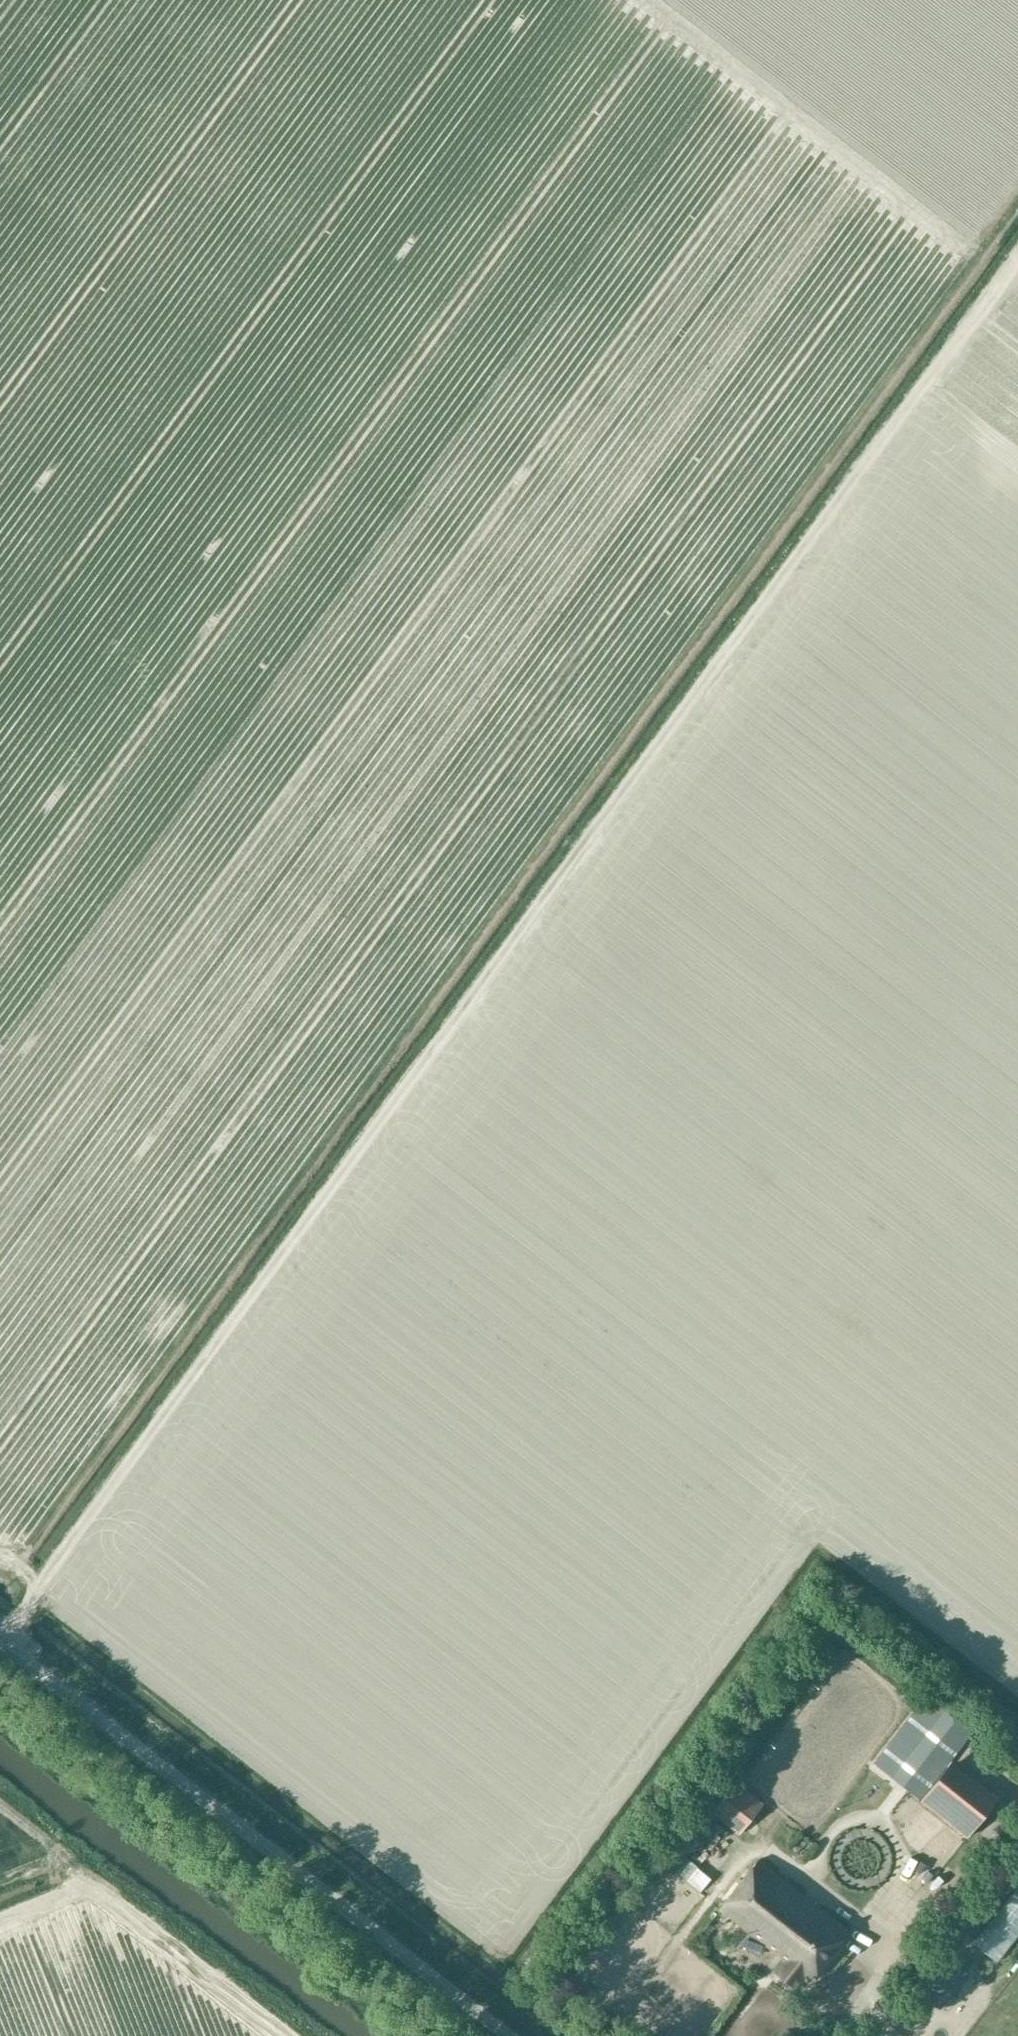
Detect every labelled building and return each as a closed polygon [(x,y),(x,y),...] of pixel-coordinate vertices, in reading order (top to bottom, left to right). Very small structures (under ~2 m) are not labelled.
[(974,1732),(933,1699),(878,1767),(918,1800),(974,1732)] [(922,1800),(968,1837),(1000,1798),(953,1760),(922,1800)] [(712,1811),(740,1834),(764,1803),(737,1781),(712,1811)] [(688,1854),(705,1869),(719,1854),(702,1838),(688,1854)] [(674,1877),(686,1863),(670,1849),(658,1863),(674,1877)] [(810,1978),(849,1929),(762,1860),(722,1909),(785,1959),(776,1970),(798,1987),(807,1976),(810,1978)] [(686,1864),(676,1879),(693,1890),(703,1875),(686,1864)] [(1017,1937),(1017,1890),(975,1944),(998,1962),(1017,1937)]
